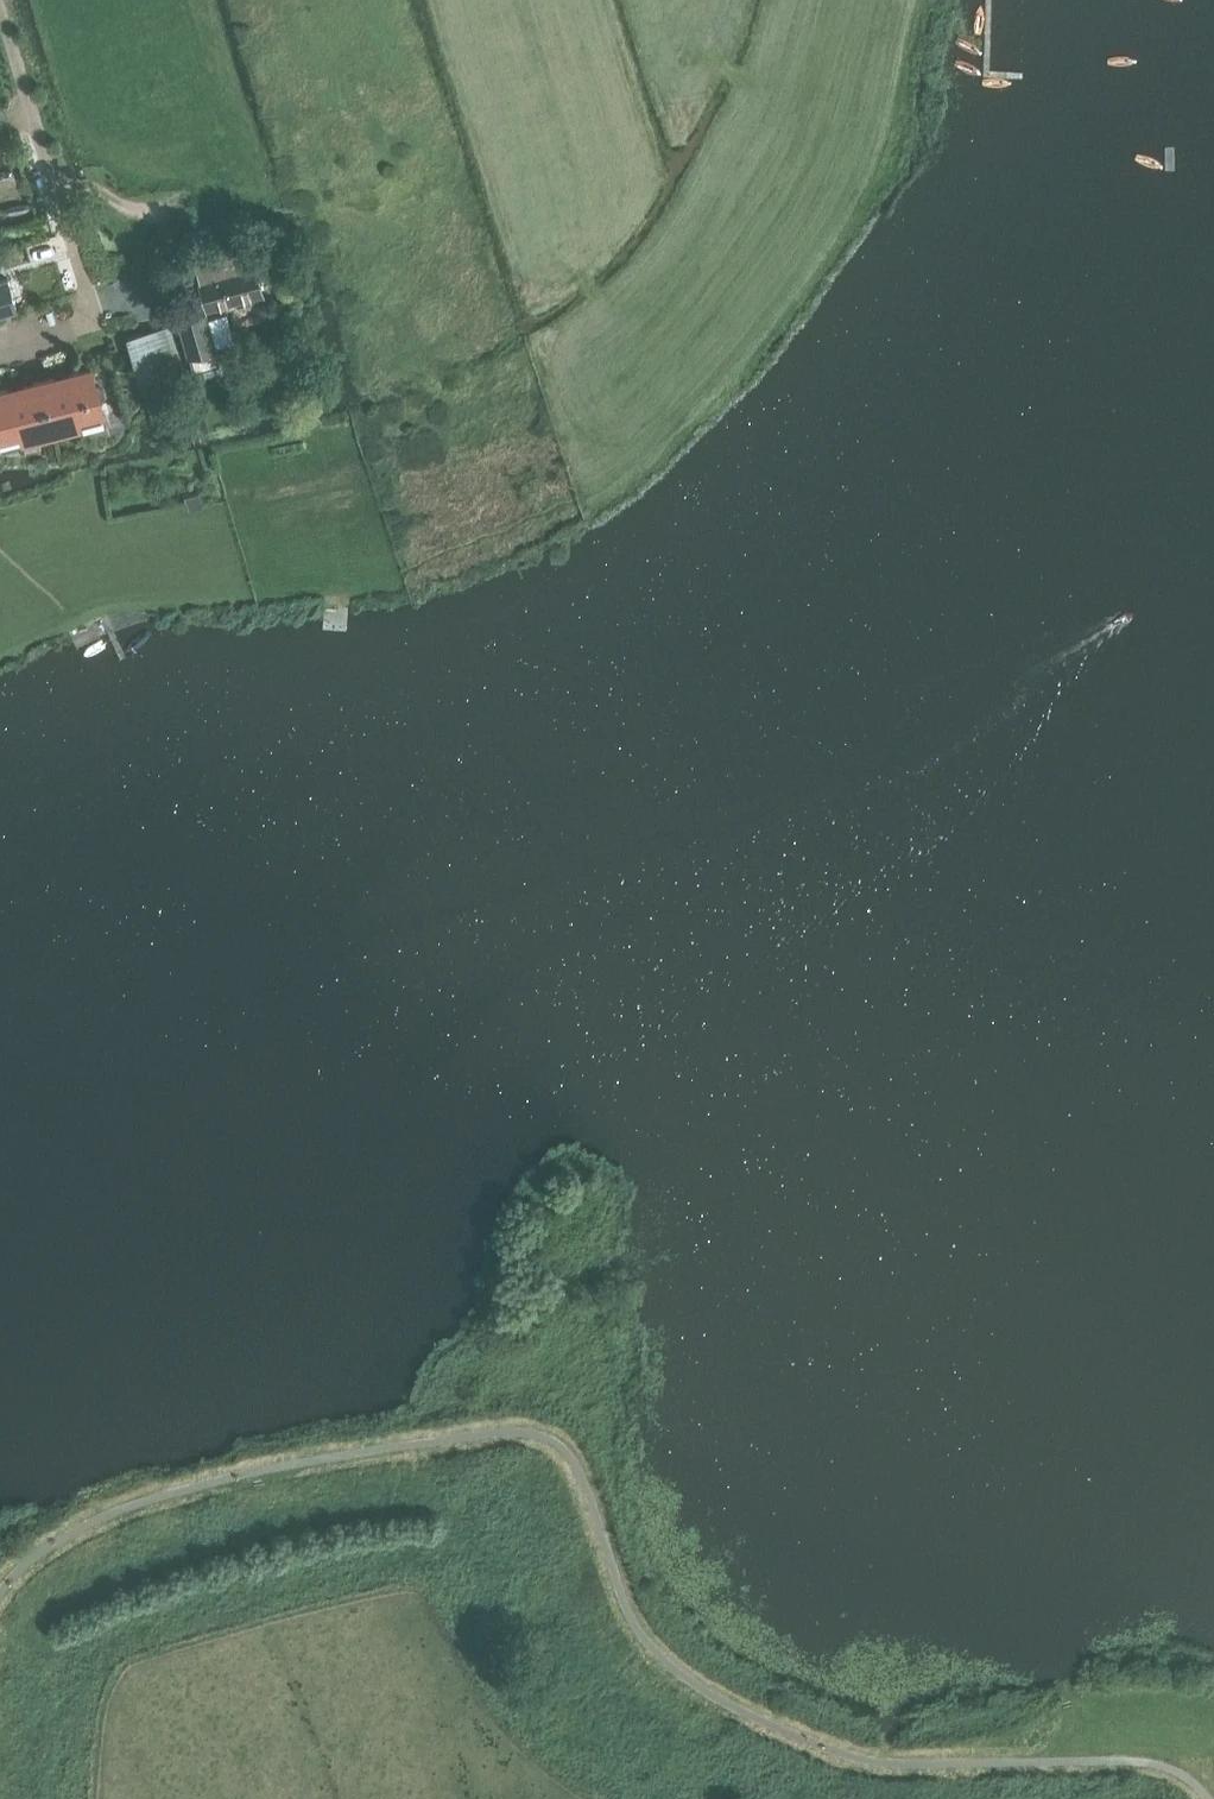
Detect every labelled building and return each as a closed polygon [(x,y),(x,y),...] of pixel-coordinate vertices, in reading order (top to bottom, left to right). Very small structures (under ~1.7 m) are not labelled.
[(247,269),(241,245),(197,257),(203,280),(202,281),(210,307),(265,292),(258,266),(247,269)] [(17,305),(8,276),(0,279),(0,310),(17,305)] [(209,313),(181,321),(192,356),(193,355),(197,371),(223,363),(218,348),(219,347),(209,313)] [(143,387),(149,390),(154,390),(170,385),(175,382),(179,376),(179,371),(183,370),(170,325),(127,338),(140,382),(143,387)] [(93,366),(42,379),(55,434),(84,427),(83,424),(102,419),(100,414),(104,413),(93,366)] [(0,438),(2,444),(22,439),(22,442),(55,434),(42,379),(0,389),(0,439),(0,438)] [(204,505),(198,485),(184,489),(190,509),(204,505)]
